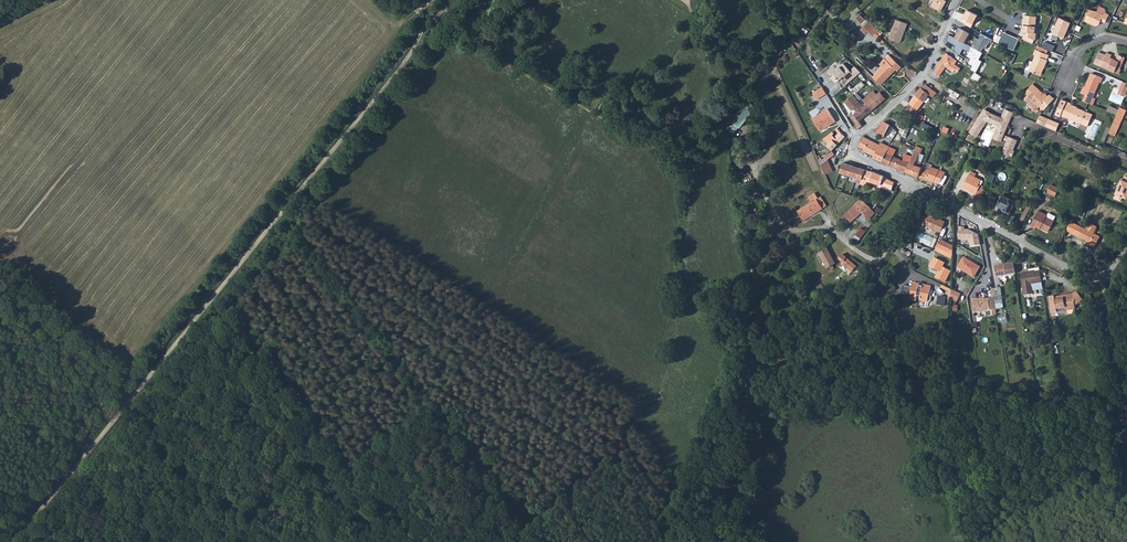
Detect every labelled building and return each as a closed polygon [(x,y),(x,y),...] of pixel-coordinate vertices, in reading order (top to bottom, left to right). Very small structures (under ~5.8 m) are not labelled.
[(932,1),(932,0),(933,1),(931,6),(941,11),(946,1),(945,0),(931,0),(930,1),(932,1)] [(1110,16),(1105,14),(1106,12),(1105,10),(1099,7),(1097,12),(1089,11),(1084,22),(1096,27),(1100,26),(1101,22),(1105,24),(1106,23),(1110,16)] [(977,15),(967,10),(962,18),(966,20),(963,24),(970,28),(977,15)] [(1036,18),(1031,18),(1026,17),(1025,27),(1024,27),(1023,34),(1024,34),(1024,36),(1025,36),(1023,40),(1033,44),(1035,41),(1036,41),(1036,34),(1035,34),(1036,24),(1036,18)] [(1059,17),(1053,33),(1064,37),(1071,21),(1059,17)] [(866,18),(859,24),(869,34),(871,32),(874,35),(875,33),(878,31),(866,18)] [(888,39),(899,43),(907,25),(897,20),(888,39)] [(812,37),(815,32),(804,25),(801,30),(812,37)] [(960,28),(954,38),(964,43),(970,33),(960,28)] [(994,41),(999,43),(1000,40),(1006,43),(1009,35),(1004,32),(1001,38),(996,35),(994,41)] [(974,37),(970,47),(980,52),(983,48),(985,49),(988,42),(990,43),(992,39),(981,33),(978,39),(974,37)] [(948,34),(946,40),(955,45),(953,50),(959,54),(962,49),(968,52),(970,47),(964,43),(954,38),(948,34)] [(999,43),(998,44),(1013,51),(1019,40),(1009,35),(1006,43),(1000,40),(999,43)] [(1044,43),(1042,49),(1048,51),(1052,53),(1054,47),(1044,43)] [(968,52),(966,56),(970,58),(968,63),(972,65),(970,68),(976,71),(981,61),(978,60),(982,53),(980,52),(970,47),(968,52)] [(1028,71),(1039,75),(1042,68),(1043,69),(1046,60),(1045,60),(1047,55),(1038,51),(1035,50),(1033,55),(1034,56),(1028,71)] [(1110,57),(1111,54),(1106,52),(1105,54),(1099,52),(1094,64),(1119,73),(1121,69),(1120,68),(1125,57),(1117,54),(1115,59),(1110,57)] [(934,72),(934,73),(939,76),(949,61),(952,64),(955,59),(946,53),(940,61),(934,72)] [(885,65),(894,74),(897,71),(898,72),(902,68),(893,58),(888,62),(885,65)] [(852,74),(843,64),(832,74),(833,75),(830,78),(834,83),(837,80),(839,81),(843,77),(846,80),(852,74)] [(883,67),(873,76),(882,85),(886,81),(894,74),(885,65),(883,67)] [(1081,94),(1085,95),(1082,102),(1092,105),(1094,99),(1091,98),(1098,82),(1100,77),(1090,73),(1081,94)] [(846,80),(848,82),(855,77),(852,74),(846,80)] [(1126,87),(1126,82),(1122,80),(1118,89),(1125,92),(1126,87)] [(852,89),(856,93),(864,86),(860,82),(852,89)] [(1025,93),(1028,96),(1026,98),(1026,99),(1029,102),(1029,103),(1032,106),(1032,108),(1034,109),(1036,109),(1038,107),(1042,111),(1054,99),(1050,95),(1048,96),(1044,94),(1043,95),(1038,91),(1039,90),(1033,84),(1025,93)] [(912,115),(916,117),(917,117),(922,109),(919,108),(928,94),(932,97),(935,92),(925,85),(922,89),(921,88),(906,110),(912,115)] [(821,87),(811,93),(815,100),(825,94),(821,87)] [(872,91),(862,101),(865,104),(871,111),(885,99),(879,92),(876,95),(872,91)] [(865,104),(861,107),(851,96),(844,102),(851,110),(853,109),(856,112),(851,116),(858,128),(862,125),(859,121),(871,111),(865,104)] [(1054,115),(1058,117),(1059,115),(1080,124),(1086,126),(1091,115),(1070,106),(1070,104),(1061,100),(1054,115)] [(730,119),(739,127),(751,113),(742,105),(730,119)] [(1115,115),(1121,118),(1125,109),(1119,107),(1115,115)] [(992,113),(985,109),(971,132),(977,137),(987,120),(998,125),(1002,127),(996,140),(999,142),(1009,122),(1002,118),(992,113)] [(819,129),(827,124),(829,126),(835,122),(827,110),(812,119),(819,129)] [(1004,113),(1002,118),(1009,122),(1011,117),(1004,113)] [(1040,115),(1036,123),(1044,126),(1047,120),(1047,119),(1040,115)] [(1115,115),(1112,121),(1108,132),(1114,135),(1121,118),(1115,115)] [(1058,124),(1047,119),(1047,120),(1044,126),(1054,131),(1058,124)] [(732,122),(728,128),(734,132),(738,126),(732,122)] [(883,137),(889,124),(883,122),(873,132),(883,137)] [(992,138),(996,140),(1002,127),(998,125),(992,138)] [(829,150),(836,144),(844,137),(839,132),(825,145),(829,150)] [(1008,136),(1001,151),(1003,152),(1011,156),(1014,150),(1012,150),(1017,140),(1008,136)] [(865,138),(863,137),(858,146),(863,149),(863,150),(873,156),(873,157),(883,162),(890,147),(887,146),(880,142),(879,144),(865,138)] [(905,172),(918,177),(922,167),(920,166),(922,161),(917,159),(920,151),(921,151),(922,149),(919,148),(920,146),(916,144),(915,148),(912,156),(905,172)] [(883,162),(892,167),(895,168),(905,172),(912,156),(905,153),(902,160),(893,156),(896,149),(890,147),(883,162)] [(827,157),(819,160),(825,175),(833,171),(827,157)] [(839,172),(859,178),(863,169),(842,162),(839,172)] [(918,177),(924,179),(925,179),(938,186),(945,174),(931,167),(930,169),(922,167),(918,177)] [(858,182),(864,184),(865,180),(879,185),(882,185),(891,189),(894,182),(883,177),(883,176),(873,172),(863,169),(859,178),(858,182)] [(976,202),(979,196),(983,189),(978,187),(981,181),(973,177),(974,175),(970,173),(969,175),(967,174),(960,187),(974,194),(971,200),(976,202)] [(1126,199),(1126,198),(1126,176),(1125,175),(1123,180),(1121,179),(1115,194),(1116,194),(1114,199),(1121,202),(1123,197),(1126,199)] [(1050,185),(1046,193),(1054,197),(1058,189),(1050,185)] [(996,205),(1003,209),(1002,210),(1009,214),(1015,202),(1001,195),(996,205)] [(798,211),(805,220),(823,208),(816,199),(798,211)] [(844,215),(849,221),(860,211),(867,218),(873,213),(860,199),(844,215)] [(1019,220),(1023,222),(1029,209),(1025,208),(1019,220)] [(1040,229),(1040,227),(1042,228),(1043,229),(1042,230),(1047,232),(1053,222),(1045,218),(1046,216),(1037,211),(1030,226),(1035,228),(1036,227),(1040,229)] [(922,226),(923,223),(934,228),(939,231),(944,221),(936,217),(935,218),(928,214),(927,215),(922,213),(916,224),(922,226)] [(1065,231),(1089,243),(1089,245),(1093,247),(1099,237),(1092,233),(1095,227),(1089,224),(1086,231),(1070,222),(1065,231)] [(959,227),(959,239),(969,240),(970,247),(980,245),(978,235),(969,229),(964,230),(965,227),(959,227)] [(857,233),(852,240),(856,243),(862,236),(857,233)] [(825,247),(832,243),(827,235),(819,239),(818,238),(814,240),(817,245),(822,243),(825,247)] [(935,248),(951,256),(952,246),(939,240),(935,248)] [(951,256),(935,248),(934,251),(951,260),(951,256)] [(819,254),(828,272),(833,270),(832,267),(835,265),(827,249),(819,254)] [(956,266),(972,275),(978,265),(961,255),(956,266)] [(933,258),(929,266),(938,271),(935,278),(944,282),(949,272),(941,268),(943,263),(933,258)] [(841,265),(849,271),(852,267),(855,269),(856,268),(860,271),(861,270),(853,265),(852,265),(846,259),(844,262),(843,263),(841,265)] [(1013,263),(994,266),(996,277),(1015,273),(1013,263)] [(1029,272),(1021,273),(1023,286),(1024,296),(1033,295),(1033,291),(1032,285),(1042,283),(1040,272),(1035,272),(1029,273),(1029,272)] [(921,302),(929,303),(930,303),(931,302),(932,301),(933,300),(933,297),(930,297),(931,287),(923,286),(922,288),(919,288),(919,286),(918,286),(912,285),(912,290),(903,289),(902,299),(911,300),(911,303),(917,303),(917,302),(918,298),(921,298),(921,302)] [(994,297),(994,300),(1001,299),(999,287),(992,288),(994,297)] [(959,295),(950,290),(950,300),(955,302),(959,295)] [(1054,297),(1049,298),(1051,314),(1057,313),(1056,311),(1065,309),(1066,312),(1076,311),(1075,308),(1083,302),(1077,292),(1073,295),(1063,297),(1064,299),(1055,301),(1054,298),(1054,297)] [(974,312),(996,308),(994,300),(994,297),(984,298),(982,299),(981,297),(972,299),(974,312)] [(1007,329),(1015,329),(1015,320),(1007,320),(1007,329)]
